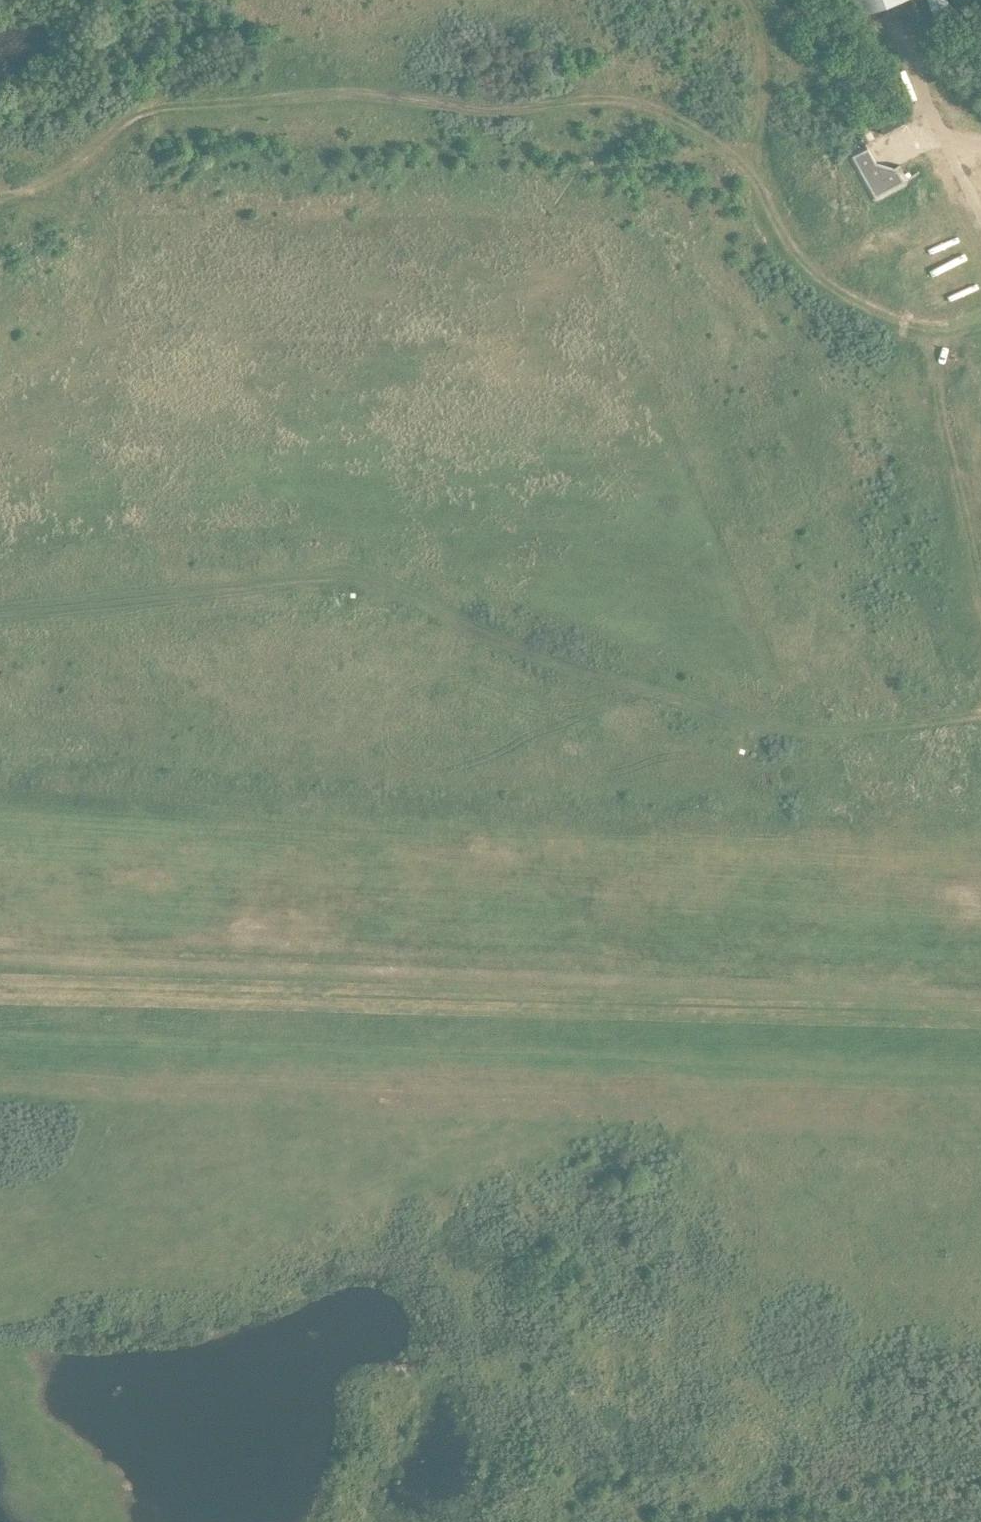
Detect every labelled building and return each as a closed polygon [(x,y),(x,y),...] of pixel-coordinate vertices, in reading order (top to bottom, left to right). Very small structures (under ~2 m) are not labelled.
[(855,17),(903,0),(849,0),(855,17)] [(933,20),(948,14),(943,0),(926,0),(933,20)] [(877,128),(881,135),(900,125),(895,118),(877,128)] [(874,164),(864,145),(848,154),(846,160),(869,202),(875,203),(904,187),(906,181),(897,166),(892,169),(874,164)]
